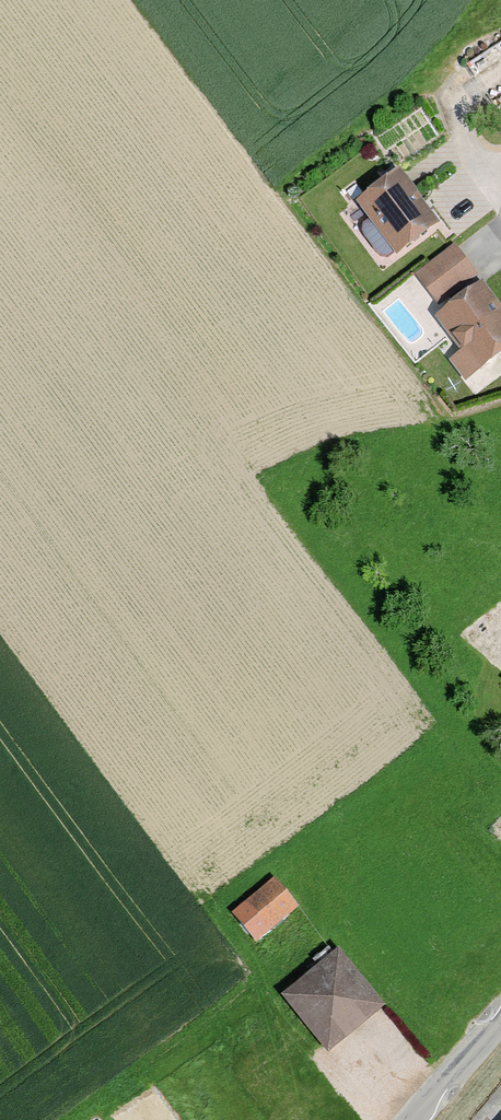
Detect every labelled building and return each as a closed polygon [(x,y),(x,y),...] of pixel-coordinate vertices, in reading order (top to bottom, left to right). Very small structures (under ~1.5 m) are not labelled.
[(454,61),(493,118),(500,113),(500,30),(454,61)] [(433,226),(394,168),(348,199),(387,257),(433,226)] [(455,244),(416,270),(436,300),(475,274),(455,244)] [(434,318),(458,349),(449,356),(469,382),(500,357),(500,304),(482,280),(434,318)] [(492,690),(500,698),(500,680),(492,690)] [(298,907),(271,876),(227,913),(254,944),(263,936),(273,949),(296,929),(286,917),(298,907)] [(328,1055),(385,1009),(337,951),(281,998),(328,1055)] [(152,1088),(110,1119),(176,1119),(152,1088)]
